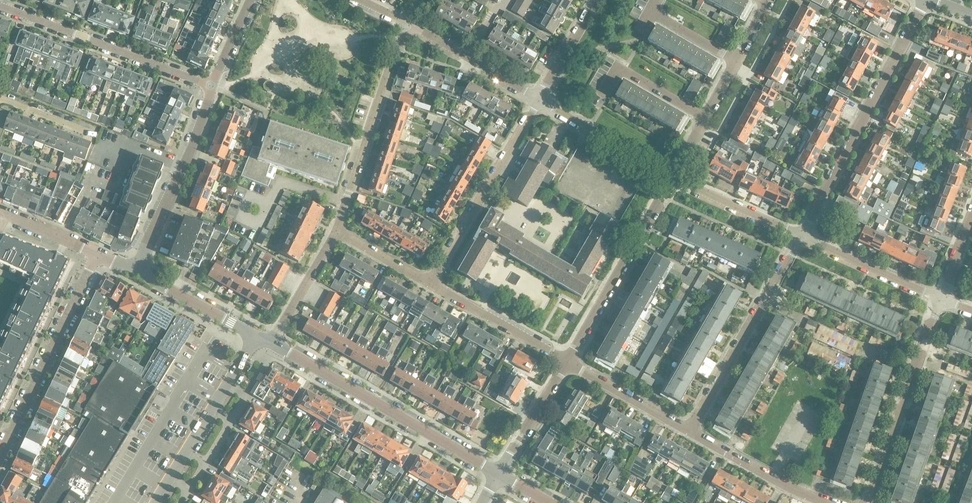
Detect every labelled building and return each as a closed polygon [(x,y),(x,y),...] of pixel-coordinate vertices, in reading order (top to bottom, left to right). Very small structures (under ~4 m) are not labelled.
[(54,6),(64,10),(67,0),(57,0),(54,6)] [(64,10),(73,14),(78,0),(67,0),(64,10)] [(91,0),(78,0),(73,14),(84,17),(89,2),(90,3),(91,0)] [(89,20),(98,23),(104,7),(100,5),(102,0),(95,0),(94,3),(95,4),(89,20)] [(174,5),(174,6),(181,9),(184,1),(181,0),(176,0),(174,5)] [(229,10),(232,2),(228,0),(216,0),(214,3),(229,10)] [(455,7),(450,3),(452,0),(444,0),(436,15),(446,21),(455,7)] [(458,28),(466,13),(461,10),(464,3),(459,0),(455,7),(446,21),(458,28)] [(526,11),(529,6),(518,0),(515,4),(526,11)] [(569,0),(545,0),(551,4),(566,13),(572,2),(569,0)] [(740,20),(748,4),(741,0),(704,0),(740,20)] [(851,2),(863,9),(868,0),(853,0),(851,2)] [(863,9),(875,15),(882,1),(880,0),(868,0),(863,9)] [(882,1),(875,15),(886,21),(894,8),(882,1)] [(211,11),(225,18),(229,10),(214,3),(211,11)] [(795,18),(808,25),(814,14),(819,16),(822,9),(810,3),(807,9),(801,6),(795,18)] [(522,17),(526,11),(515,4),(511,11),(522,17)] [(541,6),(538,11),(545,15),(560,24),(561,24),(563,24),(565,20),(564,18),(563,18),(566,13),(551,4),(548,10),(541,6)] [(138,24),(133,38),(142,41),(153,12),(154,7),(153,7),(150,6),(149,5),(146,14),(147,14),(145,21),(140,19),(138,24)] [(104,7),(98,23),(108,27),(114,11),(104,7)] [(466,13),(458,28),(469,34),(478,20),(471,16),(475,10),(470,7),(466,13)] [(843,18),(847,11),(842,9),(838,16),(843,18)] [(114,11),(108,27),(118,31),(124,15),(114,11)] [(225,18),(211,11),(207,19),(221,26),(225,18)] [(513,23),(514,22),(517,18),(505,11),(502,17),(513,23)] [(847,11),(843,18),(848,21),(851,14),(847,11)] [(153,12),(142,41),(150,45),(155,30),(151,29),(157,13),(153,12)] [(128,35),(134,18),(124,15),(118,31),(128,35)] [(560,24),(545,15),(541,21),(535,17),(532,23),(553,35),(560,24)] [(203,28),(218,34),(221,26),(207,19),(202,17),(198,25),(203,27),(203,28)] [(1,36),(7,38),(12,22),(0,18),(0,39),(1,36)] [(155,30),(150,45),(158,48),(169,19),(165,18),(159,32),(155,30)] [(517,18),(514,22),(525,28),(527,24),(517,18)] [(808,25),(795,18),(789,29),(802,37),(808,25)] [(169,19),(158,48),(167,51),(173,37),(178,23),(169,19)] [(866,31),(869,24),(865,21),(861,28),(866,31)] [(184,28),(214,42),(218,34),(203,28),(202,31),(186,23),(184,28)] [(497,50),(506,36),(500,33),(504,26),(498,23),(486,44),(497,50)] [(870,23),(869,24),(866,31),(878,37),(882,29),(870,23)] [(527,24),(525,28),(536,34),(538,30),(527,24)] [(647,42),(673,57),(708,77),(716,62),(656,27),(647,42)] [(196,44),(210,50),(214,42),(184,28),(182,32),(180,36),(185,39),(186,35),(197,40),(196,44)] [(945,46),(950,32),(939,28),(933,42),(945,46)] [(799,43),(802,37),(789,29),(783,41),(803,52),(806,46),(799,43)] [(13,63),(18,65),(20,61),(30,35),(25,33),(25,32),(19,30),(14,44),(20,46),(13,63)] [(520,36),(515,33),(509,30),(506,36),(497,50),(508,57),(520,36)] [(546,42),(550,37),(538,30),(536,34),(535,36),(546,42)] [(874,37),(862,31),(859,37),(858,36),(852,47),(857,50),(871,58),(877,46),(871,42),(874,37)] [(950,32),(945,46),(956,50),(961,36),(950,32)] [(38,38),(30,35),(20,61),(24,62),(26,58),(27,58),(30,59),(38,38)] [(520,36),(508,57),(519,63),(527,49),(522,46),(526,39),(520,36)] [(961,36),(956,50),(966,54),(971,40),(961,36)] [(37,67),(46,41),(38,38),(30,59),(34,61),(32,65),(37,67)] [(37,67),(40,68),(45,70),(55,44),(46,41),(37,67)] [(207,58),(210,59),(210,58),(207,57),(210,50),(196,44),(195,47),(182,41),(180,46),(183,47),(192,52),(206,58),(207,58)] [(776,52),(790,60),(793,54),(800,57),(803,52),(783,41),(776,52)] [(530,70),(539,55),(533,52),(537,45),(531,42),(527,49),(519,63),(530,70)] [(55,44),(45,70),(49,72),(51,67),(55,68),(58,61),(63,47),(55,44)] [(173,50),(180,53),(183,47),(180,46),(176,44),(173,50)] [(55,69),(58,71),(57,74),(61,76),(71,51),(63,47),(58,61),(55,69)] [(71,51),(61,76),(60,80),(66,82),(71,69),(70,67),(70,66),(77,68),(83,53),(76,50),(75,52),(71,51)] [(871,58),(857,50),(851,62),(865,69),(871,58)] [(938,63),(941,56),(928,51),(926,57),(935,62),(938,63)] [(206,58),(192,52),(192,53),(188,62),(205,70),(210,59),(207,58),(206,58)] [(790,60),(776,52),(770,64),(784,71),(790,60)] [(86,86),(90,87),(91,87),(92,83),(100,62),(97,61),(98,58),(90,56),(84,71),(83,75),(89,77),(86,86)] [(910,70),(923,77),(928,67),(933,69),(936,64),(923,57),(921,62),(916,59),(910,70)] [(103,78),(108,65),(100,62),(92,83),(100,86),(103,78)] [(865,69),(851,62),(845,73),(859,80),(865,69)] [(784,71),(770,64),(764,76),(777,83),(784,71)] [(108,65),(103,78),(107,80),(103,92),(107,94),(109,89),(117,68),(108,65)] [(417,84),(422,70),(410,66),(406,80),(417,84)] [(117,92),(125,71),(117,68),(109,89),(117,92)] [(428,88),(433,73),(422,70),(417,84),(428,88)] [(904,81),(917,88),(923,77),(910,70),(904,81)] [(117,92),(125,96),(128,88),(133,74),(125,71),(117,92)] [(444,77),(433,73),(428,88),(440,91),(444,77)] [(836,90),(843,94),(846,89),(852,92),(859,80),(845,73),(836,90)] [(133,74),(128,88),(132,89),(126,105),(131,106),(141,77),(133,74)] [(801,81),(807,84),(810,79),(804,76),(801,81)] [(145,102),(147,95),(153,80),(146,77),(146,79),(141,77),(131,106),(135,108),(138,100),(145,102)] [(444,77),(440,91),(446,93),(445,97),(449,98),(455,100),(461,88),(460,88),(454,86),(456,80),(444,77)] [(803,97),(808,100),(811,95),(809,94),(815,82),(812,80),(803,97)] [(264,89),(267,92),(271,91),(274,88),(273,83),(270,81),(266,82),(263,85),(264,89)] [(899,91),(912,98),(917,88),(904,81),(899,91)] [(9,90),(10,85),(0,82),(0,87),(9,90)] [(193,96),(174,88),(174,87),(174,88),(159,82),(155,91),(166,96),(167,93),(172,95),(171,97),(170,97),(170,98),(185,105),(188,106),(193,96)] [(615,97),(641,112),(675,132),(684,117),(624,82),(615,97)] [(11,84),(10,85),(9,90),(15,93),(17,86),(11,84)] [(461,88),(455,100),(460,102),(464,104),(467,100),(473,103),(481,90),(470,84),(467,90),(461,87),(460,88),(461,88)] [(26,95),(28,89),(20,86),(18,91),(26,95)] [(776,93),(764,87),(761,94),(756,91),(749,103),(762,110),(769,99),(772,101),(776,93)] [(34,98),(36,92),(28,89),(26,95),(34,98)] [(473,103),(483,109),(491,96),(481,90),(473,103)] [(893,101),(906,108),(912,98),(899,91),(893,101)] [(36,92),(34,98),(42,101),(45,95),(37,92),(36,92)] [(401,92),(399,101),(410,105),(413,96),(401,92)] [(835,92),(829,103),(824,101),(821,107),(826,109),(839,116),(849,99),(835,92)] [(45,95),(42,101),(51,104),(53,99),(54,98),(45,95)] [(483,109),(493,115),(501,102),(491,96),(483,109)] [(80,115),(82,110),(75,107),(78,99),(71,97),(66,110),(80,115)] [(158,97),(156,102),(182,113),(185,105),(170,98),(168,102),(160,98),(158,97)] [(947,98),(944,105),(942,109),(949,112),(954,102),(947,98)] [(53,99),(51,104),(65,109),(67,103),(53,99)] [(154,101),(152,105),(154,106),(164,111),(162,114),(178,121),(182,113),(156,102),(154,101)] [(888,112),(901,118),(906,108),(893,101),(888,112)] [(511,108),(501,102),(493,115),(504,121),(511,108)] [(397,103),(393,114),(407,118),(410,107),(397,103)] [(743,114),(756,122),(762,110),(749,103),(743,114)] [(0,109),(0,140),(4,130),(10,113),(0,109)] [(82,110),(80,115),(86,118),(89,112),(82,109),(82,110)] [(223,121),(222,122),(237,128),(240,129),(242,123),(246,114),(235,109),(233,114),(228,112),(224,121),(223,121)] [(839,116),(826,109),(820,120),(833,128),(839,116)] [(901,118),(888,112),(882,122),(887,124),(884,128),(893,133),(901,118)] [(14,133),(20,116),(10,113),(4,130),(14,133)] [(89,119),(97,122),(99,116),(91,113),(89,119)] [(153,119),(174,129),(178,121),(162,114),(161,118),(155,116),(153,119)] [(393,114),(390,125),(403,130),(407,118),(393,114)] [(737,126),(750,133),(756,122),(743,114),(737,126)] [(101,115),(98,123),(105,125),(107,117),(101,115)] [(780,120),(786,123),(789,118),(782,115),(780,120)] [(790,120),(796,123),(799,118),(793,115),(790,120)] [(24,137),(30,120),(20,116),(14,133),(24,137)] [(140,116),(137,122),(139,123),(143,125),(146,119),(142,117),(140,116)] [(114,120),(107,117),(105,125),(112,128),(114,120)] [(155,130),(170,137),(174,129),(153,119),(151,124),(157,126),(155,130)] [(30,120),(24,137),(34,141),(41,124),(30,120)] [(833,128),(820,120),(814,132),(827,139),(833,128)] [(467,121),(464,125),(471,129),(474,125),(467,121)] [(217,133),(232,139),(237,128),(222,122),(217,133)] [(41,124),(34,141),(44,145),(51,128),(41,124)] [(253,124),(250,132),(257,135),(261,127),(253,124)] [(122,128),(114,125),(113,128),(112,130),(120,133),(122,128)] [(267,177),(268,173),(270,164),(330,184),(331,182),(337,184),(348,151),(342,149),(343,147),(277,125),(276,127),(270,125),(262,149),(253,146),(241,176),(268,187),(271,178),(267,177)] [(390,125),(386,136),(400,140),(403,130),(390,125)] [(750,133),(737,126),(728,143),(739,149),(746,152),(749,147),(744,144),(750,133)] [(51,128),(44,145),(54,149),(61,132),(51,128)] [(971,146),(971,133),(965,130),(959,128),(957,134),(963,136),(961,142),(971,146)] [(170,137),(155,130),(153,134),(144,130),(142,134),(135,131),(132,138),(146,144),(149,138),(167,145),(170,137)] [(871,143),(884,150),(893,134),(885,130),(883,135),(877,132),(871,143)] [(61,132),(54,149),(64,153),(71,136),(61,132)] [(808,143),(821,151),(827,139),(814,132),(808,143)] [(232,139),(217,133),(213,144),(228,150),(232,139)] [(492,142),(494,138),(487,133),(484,137),(492,142)] [(71,136),(64,153),(74,157),(81,140),(71,136)] [(386,136),(383,147),(396,151),(400,140),(386,136)] [(485,154),(491,144),(479,137),(473,147),(485,154)] [(768,143),(774,146),(776,141),(770,138),(768,143)] [(778,143),(784,146),(787,141),(781,138),(778,143)] [(81,140),(74,157),(85,161),(91,144),(81,140)] [(508,180),(501,192),(503,193),(527,207),(535,192),(542,181),(550,185),(555,176),(563,162),(552,156),(543,151),(529,142),(529,143),(524,141),(519,149),(524,152),(521,156),(525,159),(525,160),(527,161),(514,183),(508,180)] [(961,142),(957,153),(970,158),(971,153),(971,146),(961,142)] [(724,149),(736,155),(739,149),(728,143),(724,149)] [(802,155),(815,162),(821,151),(808,143),(802,155)] [(866,153),(879,160),(884,150),(871,143),(866,153)] [(228,157),(231,151),(228,150),(213,144),(212,146),(214,146),(211,155),(224,160),(226,156),(228,157)] [(383,147),(379,157),(392,162),(396,151),(383,147)] [(473,147),(468,157),(480,164),(485,154),(473,147)] [(720,177),(728,162),(720,158),(723,153),(719,151),(707,171),(720,177)] [(860,164),(873,171),(879,160),(866,153),(860,164)] [(9,163),(11,157),(4,154),(2,160),(9,163)] [(801,176),(804,171),(809,174),(815,162),(802,155),(796,166),(792,164),(789,170),(801,176)] [(129,211),(126,219),(119,235),(117,235),(111,246),(118,250),(120,250),(122,250),(123,250),(125,250),(127,249),(129,248),(130,247),(132,244),(139,232),(136,230),(140,221),(138,221),(142,212),(143,213),(145,209),(146,209),(151,196),(150,195),(152,190),(153,190),(161,169),(162,165),(139,156),(123,197),(105,190),(101,199),(129,211)] [(919,159),(917,163),(925,166),(926,162),(925,161),(926,158),(922,156),(921,159),(919,159)] [(17,166),(19,160),(11,157),(9,163),(17,166)] [(379,157),(376,168),(389,173),(392,162),(379,157)] [(468,157),(462,167),(474,174),(480,164),(468,157)] [(19,160),(17,166),(25,169),(28,163),(19,160)] [(223,166),(236,171),(239,165),(235,164),(226,160),(223,166)] [(775,165),(766,160),(765,160),(763,167),(772,172),(775,165)] [(728,162),(720,177),(731,184),(736,173),(743,177),(744,177),(745,173),(749,165),(743,161),(739,168),(728,162)] [(28,163),(25,169),(31,171),(33,165),(28,163)] [(917,163),(914,168),(922,172),(925,166),(917,163)] [(878,173),(873,171),(860,164),(855,174),(868,181),(872,183),(878,173)] [(948,175),(962,180),(966,169),(952,164),(948,175)] [(218,182),(219,182),(221,176),(218,175),(220,170),(207,165),(203,174),(201,174),(201,175),(216,181),(218,182)] [(236,171),(223,166),(221,172),(231,176),(231,175),(234,177),(236,171)] [(41,175),(43,169),(37,167),(35,173),(41,175)] [(462,167),(456,177),(468,184),(474,174),(462,167)] [(376,168),(372,179),(385,184),(389,173),(376,168)] [(60,175),(51,172),(49,178),(58,181),(60,175)] [(962,180),(948,175),(940,172),(939,177),(946,180),(944,185),(957,191),(962,180)] [(751,193),(757,179),(745,173),(744,177),(743,177),(739,187),(751,193)] [(849,184),(870,195),(873,190),(865,186),(868,181),(855,174),(849,184)] [(0,186),(0,201),(3,202),(12,179),(13,176),(9,175),(5,185),(1,183),(0,186)] [(68,194),(75,181),(60,175),(54,192),(51,198),(64,202),(68,194)] [(211,192),(216,181),(201,175),(196,186),(211,192)] [(805,181),(794,175),(791,181),(802,187),(805,181)] [(456,177),(450,187),(462,194),(468,184),(456,177)] [(3,202),(11,205),(20,182),(12,179),(3,202)] [(11,205),(19,208),(28,184),(29,185),(30,182),(21,179),(20,182),(11,205)] [(381,195),(385,184),(372,179),(368,191),(381,195)] [(757,179),(751,193),(763,198),(769,184),(757,179)] [(900,193),(902,190),(904,186),(897,183),(895,187),(892,194),(899,197),(900,193)] [(19,208),(27,211),(36,187),(29,185),(28,184),(19,208)] [(769,184),(763,198),(775,204),(781,190),(769,184)] [(870,195),(849,184),(844,195),(845,195),(843,199),(843,200),(859,208),(862,203),(857,200),(859,196),(867,200),(870,195)] [(957,191),(944,185),(940,196),(953,202),(957,191)] [(36,187),(27,211),(35,214),(45,187),(41,186),(40,189),(36,187)] [(211,192),(196,186),(191,198),(193,199),(194,198),(207,203),(211,192)] [(44,218),(51,198),(54,192),(49,191),(50,189),(45,187),(35,214),(44,218)] [(450,187),(444,196),(456,204),(462,194),(450,187)] [(781,190),(775,204),(787,209),(793,195),(781,190)] [(290,193),(285,191),(282,197),(287,200),(290,193)] [(892,193),(890,198),(887,204),(894,207),(899,197),(892,194),(892,193)] [(68,194),(64,202),(53,221),(63,225),(73,207),(77,199),(68,194)] [(953,202),(940,196),(932,194),(930,199),(937,202),(935,207),(949,213),(953,202)] [(366,197),(359,195),(356,202),(364,205),(366,197)] [(444,196),(438,206),(450,213),(456,204),(444,196)] [(282,197),(278,204),(283,206),(287,200),(282,197)] [(872,212),(878,215),(882,217),(887,219),(888,220),(894,207),(887,204),(877,199),(873,209),(862,203),(859,208),(843,200),(843,199),(839,197),(833,208),(852,218),(853,218),(866,225),(872,212)] [(64,202),(51,198),(44,218),(53,221),(64,202)] [(84,206),(88,208),(92,200),(88,198),(84,206)] [(210,204),(207,203),(194,198),(193,199),(190,208),(203,213),(204,209),(207,210),(210,204)] [(307,202),(301,215),(318,224),(324,210),(307,202)] [(445,223),(450,213),(438,206),(432,216),(445,223)] [(91,214),(82,232),(91,236),(100,218),(95,216),(96,214),(98,215),(100,210),(95,207),(91,214)] [(949,213),(935,207),(931,218),(945,224),(949,213)] [(105,208),(100,218),(91,236),(99,240),(114,213),(105,208)] [(82,232),(91,214),(82,209),(73,227),(82,232)] [(459,271),(475,281),(495,248),(496,249),(496,248),(561,286),(571,269),(567,266),(521,240),(523,236),(501,223),(504,218),(491,210),(478,231),(481,233),(459,271)] [(361,224),(371,230),(378,218),(368,212),(361,224)] [(114,213),(99,240),(111,246),(117,235),(119,235),(126,219),(114,213)] [(311,237),(318,224),(301,215),(294,228),(311,237)] [(621,229),(617,227),(614,225),(610,224),(611,221),(606,220),(599,216),(590,231),(593,232),(577,259),(572,257),(567,266),(571,269),(561,286),(581,298),(591,281),(588,279),(609,242),(613,244),(621,229)] [(170,257),(169,261),(183,267),(184,267),(188,269),(190,265),(199,268),(203,258),(211,261),(221,243),(211,239),(214,230),(226,235),(229,230),(221,227),(199,218),(197,222),(186,218),(172,252),(171,256),(170,257)] [(371,230),(381,235),(388,223),(378,218),(371,230)] [(920,232),(933,237),(935,233),(940,235),(945,224),(931,218),(927,228),(922,226),(920,232)] [(425,229),(429,221),(425,219),(421,226),(425,229)] [(672,236),(704,251),(753,273),(761,256),(679,219),(672,236)] [(429,231),(433,224),(429,221),(425,229),(429,231)] [(381,235),(391,241),(398,229),(388,223),(381,235)] [(269,231),(263,228),(260,235),(265,238),(269,231)] [(305,249),(311,237),(294,228),(288,241),(305,249)] [(864,228),(858,241),(869,246),(875,233),(864,228)] [(391,241),(401,247),(408,235),(398,229),(391,241)] [(875,233),(869,246),(880,251),(886,237),(875,233)] [(243,240),(236,235),(231,241),(238,247),(243,240)] [(262,244),(265,238),(260,235),(256,241),(262,244)] [(401,247),(411,252),(418,240),(419,238),(416,235),(414,238),(408,235),(401,247)] [(11,388),(12,388),(17,378),(16,378),(31,346),(31,347),(32,346),(36,336),(50,305),(51,306),(56,295),(55,295),(71,261),(63,258),(63,257),(52,254),(52,253),(52,254),(48,253),(44,251),(39,249),(34,247),(26,244),(21,242),(15,240),(3,236),(2,238),(0,241),(0,262),(35,278),(33,284),(29,282),(27,288),(29,289),(15,319),(12,318),(7,329),(10,330),(0,351),(0,411),(11,388)] [(886,237),(880,251),(891,256),(897,242),(886,237)] [(251,244),(244,240),(239,248),(246,252),(251,244)] [(428,246),(418,240),(411,252),(421,258),(428,246)] [(298,262),(305,249),(288,241),(281,254),(298,262)] [(897,242),(891,256),(901,261),(908,247),(897,242)] [(908,247),(901,261),(912,265),(919,250),(916,248),(916,247),(915,245),(910,243),(908,247)] [(924,250),(923,252),(919,250),(912,265),(924,271),(926,266),(931,269),(937,256),(936,253),(927,249),(924,250)] [(339,282),(344,285),(357,260),(346,254),(339,267),(346,270),(339,282)] [(654,256),(614,325),(597,356),(615,366),(650,305),(647,303),(665,273),(668,267),(670,265),(654,256)] [(269,263),(275,267),(279,262),(279,261),(273,257),(269,263)] [(215,264),(208,276),(219,282),(231,261),(227,259),(222,268),(215,264)] [(345,293),(348,287),(355,276),(361,279),(368,267),(357,260),(344,285),(340,291),(345,293)] [(231,261),(219,282),(229,288),(236,276),(230,273),(235,263),(231,261)] [(275,267),(286,273),(289,267),(279,262),(275,267)] [(272,272),(283,278),(286,273),(275,267),(272,272)] [(379,273),(368,267),(361,279),(372,285),(379,273)] [(236,276),(229,288),(238,294),(250,273),(247,270),(241,280),(236,276)] [(270,277),(280,283),(283,278),(272,272),(270,277)] [(250,273),(238,294),(248,299),(255,288),(249,284),(254,275),(250,273)] [(808,274),(791,311),(801,315),(802,314),(859,339),(858,341),(866,344),(866,343),(877,348),(877,349),(887,354),(903,317),(893,313),(893,314),(882,309),(882,308),(875,304),(874,306),(856,298),(857,297),(848,293),(848,294),(817,280),(818,279),(808,274)] [(107,297),(107,296),(115,282),(104,276),(96,291),(97,291),(107,297)] [(280,283),(270,277),(267,282),(274,286),(277,288),(280,283)] [(383,277),(377,288),(391,296),(397,285),(387,279),(383,277)] [(115,282),(107,296),(107,297),(117,302),(125,288),(115,282)] [(255,288),(248,299),(258,305),(271,284),(267,282),(261,291),(255,288)] [(271,284),(258,305),(268,311),(275,299),(269,295),(274,286),(271,284)] [(397,285),(391,296),(397,300),(390,312),(394,315),(408,291),(397,285)] [(726,286),(691,348),(673,378),(664,394),(680,403),(697,372),(741,295),(726,286)] [(130,316),(140,296),(129,290),(119,310),(130,316)] [(88,310),(103,317),(106,311),(101,308),(107,297),(97,291),(88,310)] [(327,296),(337,302),(340,297),(330,291),(327,296)] [(408,291),(398,308),(403,310),(409,314),(418,297),(408,291)] [(140,296),(130,316),(134,318),(131,325),(138,329),(141,324),(139,323),(151,302),(140,296)] [(324,301),(334,307),(337,302),(327,296),(324,301)] [(418,297),(409,314),(415,318),(411,324),(415,327),(429,303),(418,297)] [(384,309),(388,302),(383,299),(379,307),(384,309)] [(321,306),(331,312),(334,307),(324,301),(321,306)] [(411,334),(415,336),(424,322),(425,322),(430,325),(433,320),(439,309),(429,303),(415,327),(411,334)] [(151,335),(165,310),(155,304),(146,320),(149,322),(144,332),(150,335),(151,335)] [(321,313),(325,316),(326,316),(328,317),(331,312),(321,306),(318,312),(321,313)] [(394,315),(392,319),(396,321),(398,317),(403,310),(398,308),(394,315)] [(439,309),(433,320),(443,326),(450,315),(439,309)] [(88,310),(82,322),(97,329),(103,317),(88,310)] [(165,310),(151,335),(157,339),(163,329),(166,331),(175,315),(165,310)] [(379,315),(373,312),(370,310),(368,314),(377,319),(379,315)] [(110,320),(113,315),(113,314),(106,311),(103,317),(110,320)] [(310,319),(303,331),(313,337),(325,316),(321,313),(316,322),(310,319)] [(443,326),(440,331),(454,339),(460,329),(457,327),(460,321),(450,315),(443,326)] [(325,316),(313,337),(323,343),(330,331),(324,327),(329,318),(328,317),(326,316),(325,316)] [(156,348),(145,369),(140,377),(144,380),(157,387),(175,359),(195,327),(178,317),(158,349),(156,348)] [(805,328),(815,332),(818,322),(809,318),(805,328)] [(116,323),(110,320),(106,328),(112,331),(116,323)] [(97,329),(82,322),(78,330),(106,344),(108,339),(96,333),(98,329),(97,329)] [(330,331),(323,343),(333,348),(345,327),(341,325),(336,334),(330,331)] [(463,337),(469,340),(463,352),(467,354),(471,347),(472,347),(473,345),(473,344),(481,331),(470,325),(463,337)] [(345,327),(333,348),(343,354),(350,342),(343,338),(349,329),(345,327)] [(440,332),(436,329),(432,336),(436,339),(440,332)] [(721,410),(716,419),(750,440),(756,430),(754,429),(786,375),(787,376),(791,369),(790,368),(796,358),(797,359),(803,349),(768,329),(763,339),(764,339),(758,350),(757,349),(752,356),(754,357),(744,374),(743,373),(738,381),(740,382),(723,411),(721,410)] [(78,330),(74,338),(89,347),(92,341),(104,347),(106,344),(78,330)] [(478,345),(484,349),(491,337),(481,331),(473,344),(473,345),(477,347),(478,345)] [(935,372),(944,376),(944,374),(971,384),(971,346),(957,340),(958,339),(949,335),(935,372)] [(350,342),(343,354),(353,360),(365,338),(361,336),(355,345),(350,342)] [(482,353),(492,360),(490,364),(494,367),(504,350),(500,347),(502,343),(491,337),(484,349),(482,353)] [(74,338),(69,349),(85,357),(84,358),(91,361),(93,356),(88,354),(91,348),(89,347),(74,338)] [(365,338),(353,360),(362,365),(370,353),(364,350),(370,341),(365,338)] [(448,351),(451,345),(444,341),(441,347),(448,351)] [(106,357),(109,358),(114,361),(119,365),(124,356),(123,355),(128,347),(122,344),(119,351),(112,347),(106,357)] [(370,353),(362,365),(373,371),(385,350),(381,347),(375,357),(370,353)] [(471,347),(467,354),(472,357),(476,349),(472,347),(471,347)] [(536,362),(518,352),(510,347),(506,354),(502,361),(504,362),(505,360),(511,363),(512,362),(530,373),(536,362)] [(69,349),(65,359),(80,367),(84,358),(85,357),(69,349)] [(385,350),(373,371),(383,377),(390,365),(384,362),(389,352),(385,350)] [(844,364),(847,365),(851,357),(837,352),(834,359),(841,362),(838,367),(842,369),(844,364)] [(119,365),(131,372),(136,363),(124,356),(119,365)] [(65,359),(60,369),(75,377),(76,377),(84,381),(86,375),(78,371),(80,367),(65,359)] [(41,500),(40,502),(86,502),(157,387),(144,380),(140,377),(131,372),(119,365),(114,361),(84,410),(94,415),(54,479),(51,484),(41,500)] [(131,372),(140,377),(145,369),(136,363),(131,372)] [(397,369),(390,381),(399,387),(412,366),(408,363),(403,373),(397,369)] [(474,369),(479,372),(483,366),(477,363),(474,369)] [(412,366),(399,387),(410,393),(417,381),(411,377),(416,368),(412,366)] [(60,369),(55,379),(71,386),(75,377),(60,369)] [(261,383),(253,395),(264,401),(267,396),(271,389),(270,389),(280,374),(278,373),(278,371),(275,369),(273,370),(271,369),(269,373),(267,377),(265,376),(260,383),(261,383)] [(280,395),(290,380),(280,374),(270,389),(271,389),(281,395),(280,395)] [(486,379),(476,374),(471,383),(481,388),(486,379)] [(511,374),(505,384),(508,386),(521,394),(527,384),(514,376),(511,374)] [(417,381),(410,393),(420,398),(432,377),(428,375),(423,384),(417,381)] [(818,463),(814,473),(852,486),(855,476),(854,476),(858,464),(859,465),(862,457),(860,457),(867,438),(868,439),(872,430),(870,429),(881,398),(883,398),(886,388),(848,375),(845,385),(846,386),(826,444),(824,444),(821,452),(823,452),(819,464),(818,463)] [(432,377),(420,398),(429,404),(436,392),(431,389),(436,380),(432,377)] [(66,396),(71,386),(55,379),(50,388),(66,396)] [(281,395),(291,402),(300,386),(290,380),(280,395),(281,395)] [(92,394),(95,386),(90,384),(87,383),(84,390),(92,394)] [(436,392),(429,404),(439,409),(451,388),(447,386),(442,395),(436,392)] [(496,400),(507,407),(510,402),(515,404),(521,394),(508,386),(502,397),(499,395),(496,400)] [(62,406),(66,396),(50,388),(45,398),(62,406)] [(451,388),(439,409),(449,415),(456,403),(450,400),(455,391),(451,388)] [(568,400),(582,409),(588,399),(585,397),(585,396),(574,389),(568,400)] [(295,405),(297,407),(307,413),(316,397),(313,395),(313,393),(309,390),(307,391),(302,400),(299,399),(295,405)] [(88,397),(83,394),(79,401),(85,404),(88,397)] [(307,413),(316,418),(317,418),(326,403),(323,401),(322,398),(319,396),(317,397),(316,397),(307,413)] [(456,403),(449,415),(459,421),(472,400),(467,397),(462,407),(456,403)] [(67,411),(61,408),(62,406),(45,398),(40,410),(56,417),(56,418),(63,421),(67,411)] [(472,400),(459,421),(470,427),(470,426),(475,429),(479,423),(474,420),(477,415),(471,412),(476,402),(472,400)] [(562,410),(576,419),(582,409),(568,400),(562,410)] [(84,405),(79,402),(78,402),(73,410),(80,413),(84,405)] [(317,418),(316,418),(314,422),(324,427),(335,408),(332,406),(332,404),(328,402),(326,403),(317,418)] [(246,415),(260,423),(266,412),(252,404),(249,405),(247,408),(248,411),(246,415)] [(276,419),(282,422),(287,415),(282,412),(272,406),(269,412),(277,417),(276,419)] [(336,409),(335,408),(324,427),(323,428),(333,433),(345,414),(342,412),(341,410),(338,408),(336,409)] [(605,411),(598,423),(613,431),(622,416),(611,409),(609,413),(605,411)] [(40,410),(38,414),(35,420),(52,427),(51,428),(59,431),(61,426),(54,423),(56,418),(56,417),(40,410)] [(576,419),(562,410),(555,420),(560,423),(558,427),(567,432),(576,419)] [(592,415),(598,418),(601,413),(595,410),(592,415)] [(351,424),(352,422),(350,421),(352,418),(351,417),(350,415),(347,413),(345,414),(333,433),(347,442),(350,438),(356,427),(351,424)] [(260,423),(246,415),(244,419),(242,419),(240,422),(241,424),(240,425),(252,432),(250,436),(260,442),(263,437),(255,432),(260,423)] [(622,416),(613,431),(618,434),(621,430),(626,433),(632,422),(622,416)] [(968,427),(967,426),(963,437),(971,440),(971,417),(968,427)] [(78,428),(82,430),(87,420),(82,418),(78,428)] [(47,437),(51,428),(52,427),(35,420),(30,429),(47,437)] [(586,425),(592,429),(595,424),(589,420),(586,425)] [(640,446),(643,442),(646,436),(640,433),(643,428),(632,422),(626,433),(636,438),(633,443),(640,446)] [(363,424),(354,440),(359,443),(354,452),(358,454),(361,450),(372,430),(370,428),(369,426),(366,424),(364,425),(363,424)] [(543,469),(552,453),(547,450),(554,437),(559,440),(563,434),(551,426),(548,433),(547,433),(537,449),(539,450),(532,462),(543,469)] [(287,430),(282,427),(276,438),(281,441),(287,430)] [(82,432),(76,429),(74,428),(70,435),(69,436),(77,439),(82,432)] [(47,437),(30,429),(26,439),(42,447),(47,437)] [(373,451),(382,435),(379,434),(378,431),(375,429),(373,430),(372,430),(361,450),(370,455),(373,451)] [(252,441),(239,433),(234,441),(261,458),(263,453),(256,449),(259,444),(253,440),(252,441)] [(581,434),(578,439),(584,442),(587,437),(581,434)] [(382,435),(373,451),(382,456),(391,441),(388,439),(388,437),(385,435),(383,436),(382,435)] [(648,448),(658,454),(659,454),(666,441),(655,435),(648,448)] [(64,445),(66,446),(71,449),(77,439),(69,436),(66,441),(64,445)] [(292,448),(297,450),(302,443),(292,437),(287,445),(292,448)] [(586,443),(591,446),(595,440),(590,437),(586,443)] [(268,447),(269,445),(271,442),(264,438),(261,442),(268,447)] [(37,457),(42,447),(26,439),(21,449),(37,457)] [(258,462),(261,458),(234,441),(228,450),(248,462),(249,463),(251,459),(258,462)] [(382,456),(388,460),(391,462),(401,447),(397,445),(397,443),(394,441),(392,441),(391,441),(382,456)] [(659,463),(663,457),(669,460),(677,447),(666,441),(659,454),(658,454),(655,460),(659,463)] [(289,459),(294,452),(281,444),(277,451),(289,459)] [(65,459),(65,458),(71,449),(66,446),(60,456),(65,459)] [(398,473),(408,455),(406,454),(408,451),(407,450),(406,448),(403,446),(401,447),(391,462),(388,467),(398,473)] [(601,452),(605,454),(606,455),(610,448),(605,446),(601,452)] [(303,447),(300,452),(306,456),(309,451),(303,447)] [(552,453),(543,469),(554,475),(562,461),(568,450),(563,447),(558,456),(552,453)] [(677,447),(669,460),(680,466),(688,453),(677,447)] [(33,467),(42,471),(44,468),(41,467),(41,466),(35,463),(37,457),(21,449),(16,460),(32,467),(33,467)] [(248,462),(228,450),(223,458),(249,474),(252,469),(246,466),(248,462)] [(310,451),(305,458),(314,464),(318,456),(310,451)] [(620,454),(615,451),(612,458),(617,460),(620,454)] [(576,462),(579,456),(574,453),(571,459),(576,462)] [(688,453),(680,466),(691,472),(698,459),(688,453)] [(419,457),(410,472),(410,473),(419,479),(429,463),(426,461),(425,459),(422,457),(420,458),(419,457)] [(629,470),(635,474),(642,461),(636,457),(629,470)] [(236,479),(238,475),(249,482),(253,476),(249,474),(223,458),(218,467),(231,475),(230,476),(236,479)] [(606,478),(615,463),(607,458),(598,475),(598,477),(599,477),(595,483),(601,486),(606,478)] [(574,464),(571,469),(565,481),(576,487),(586,470),(590,462),(585,459),(580,468),(574,464)] [(698,459),(691,472),(701,478),(709,465),(698,459)] [(32,467),(16,460),(11,470),(29,479),(32,474),(39,477),(42,471),(33,467),(32,467)] [(278,468),(283,471),(287,463),(283,460),(278,468)] [(887,501),(892,502),(896,502),(897,502),(971,502),(971,467),(954,460),(951,468),(953,469),(947,483),(909,469),(909,467),(901,464),(887,501)] [(562,461),(554,475),(565,481),(571,469),(568,466),(568,465),(562,461)] [(429,463),(419,479),(429,484),(438,469),(435,467),(434,464),(431,463),(429,463)] [(615,466),(608,479),(614,483),(622,470),(615,466)] [(942,477),(944,467),(938,466),(936,476),(942,477)] [(333,472),(343,478),(344,478),(347,473),(336,467),(333,472)] [(283,471),(278,468),(274,475),(279,477),(283,471)] [(438,469),(429,484),(438,490),(447,474),(445,472),(444,470),(441,468),(439,469),(438,469)] [(582,476),(576,487),(587,493),(597,476),(586,470),(582,476)] [(722,489),(729,476),(718,470),(711,483),(722,489)] [(1,502),(31,502),(22,498),(24,495),(16,490),(22,479),(10,472),(0,489),(0,502),(1,502)] [(208,486),(225,496),(227,492),(231,486),(238,490),(239,490),(241,485),(221,473),(218,478),(215,476),(214,477),(212,477),(210,480),(211,482),(208,486)] [(356,478),(347,473),(344,478),(353,484),(356,478)] [(445,499),(447,495),(457,480),(454,478),(453,476),(450,474),(448,474),(447,474),(438,490),(435,494),(445,499)] [(49,476),(45,481),(51,484),(54,479),(49,476)] [(267,482),(273,486),(276,480),(270,476),(267,482)] [(367,480),(359,476),(355,484),(363,488),(367,480)] [(729,476),(722,489),(718,495),(728,501),(732,495),(739,482),(729,476)] [(457,480),(447,495),(457,501),(460,496),(461,496),(464,492),(463,491),(467,485),(457,479),(457,480)] [(739,482),(732,495),(742,500),(749,488),(739,482)] [(366,484),(363,490),(371,495),(375,489),(366,484)] [(615,502),(629,502),(631,499),(625,496),(631,486),(626,484),(621,494),(620,493),(615,502)] [(266,497),(268,494),(272,488),(268,485),(262,495),(266,497)] [(225,496),(208,486),(206,490),(203,490),(202,493),(203,496),(202,496),(205,498),(202,502),(217,502),(219,500),(224,502),(226,502),(229,498),(225,496)] [(325,486),(315,502),(352,502),(325,486)] [(620,493),(609,487),(602,501),(606,502),(615,502),(620,493)] [(742,500),(747,502),(754,502),(760,493),(749,488),(742,500)] [(371,495),(382,502),(386,496),(375,489),(371,495)] [(698,492),(692,489),(685,502),(686,502),(692,502),(698,492)] [(770,499),(760,493),(754,502),(768,502),(770,499)]
